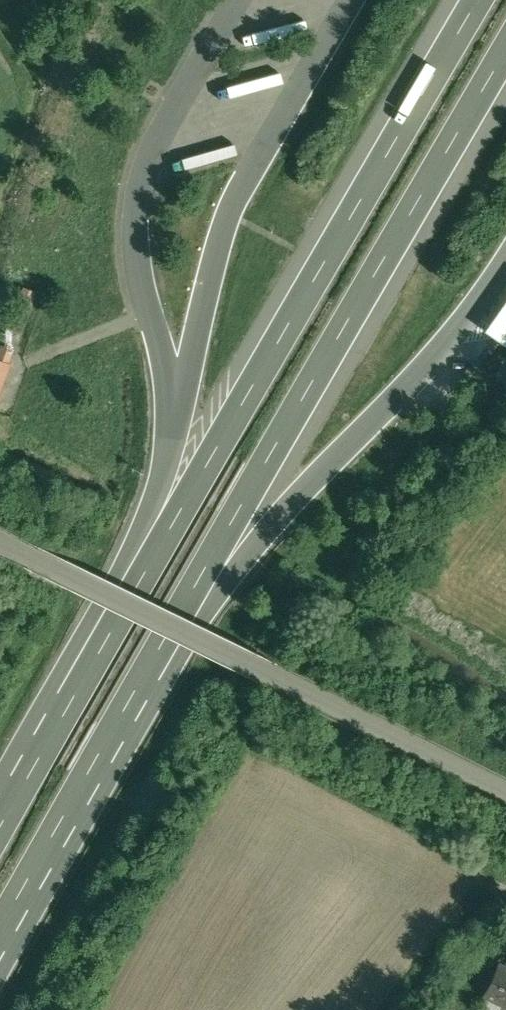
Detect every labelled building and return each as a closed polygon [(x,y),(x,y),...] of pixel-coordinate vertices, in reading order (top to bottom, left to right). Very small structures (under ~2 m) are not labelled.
[(173,167),(210,160),(208,148),(171,156),(173,167)] [(505,244),(505,224),(497,239),(505,244)] [(13,301),(28,307),(34,292),(18,286),(13,301)] [(9,362),(13,349),(0,345),(0,359),(9,362)] [(0,360),(0,389),(9,364),(0,360)] [(499,964),(484,994),(504,1004),(505,1005),(505,967),(499,964)]
